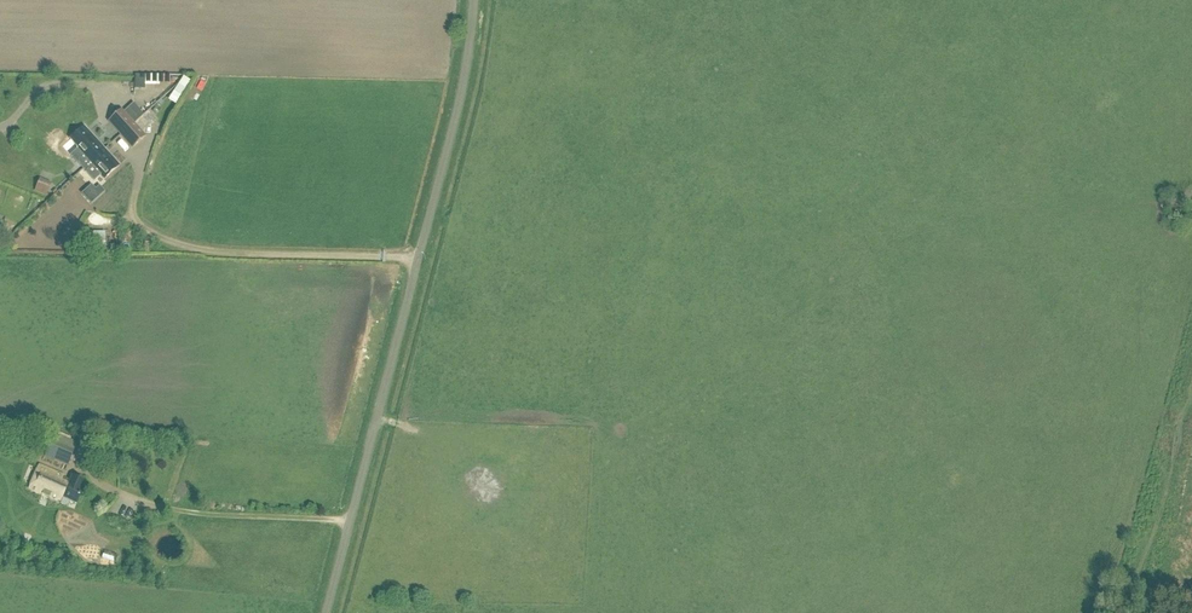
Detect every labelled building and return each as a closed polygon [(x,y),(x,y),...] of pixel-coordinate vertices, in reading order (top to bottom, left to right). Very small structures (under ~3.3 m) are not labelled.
[(135,75),(134,90),(144,90),(144,76),(135,75)] [(10,89),(12,82),(4,79),(1,87),(10,89)] [(120,137),(134,124),(143,117),(132,105),(124,112),(122,110),(108,123),(120,137)] [(134,124),(120,137),(132,150),(146,137),(134,124)] [(83,170),(106,150),(85,127),(71,139),(79,148),(70,156),(83,170)] [(106,150),(83,170),(94,183),(101,177),(104,181),(120,166),(106,150)] [(36,178),(31,188),(43,193),(47,183),(36,178)] [(95,191),(91,187),(82,195),(91,205),(104,193),(99,188),(95,191)] [(81,252),(108,251),(108,245),(113,245),(112,233),(81,233),(81,252)] [(68,468),(79,445),(55,435),(45,458),(68,468)] [(67,485),(60,482),(63,476),(39,466),(28,490),(55,501),(57,501),(59,501),(60,505),(68,508),(70,503),(76,505),(85,483),(71,476),(67,485)]
